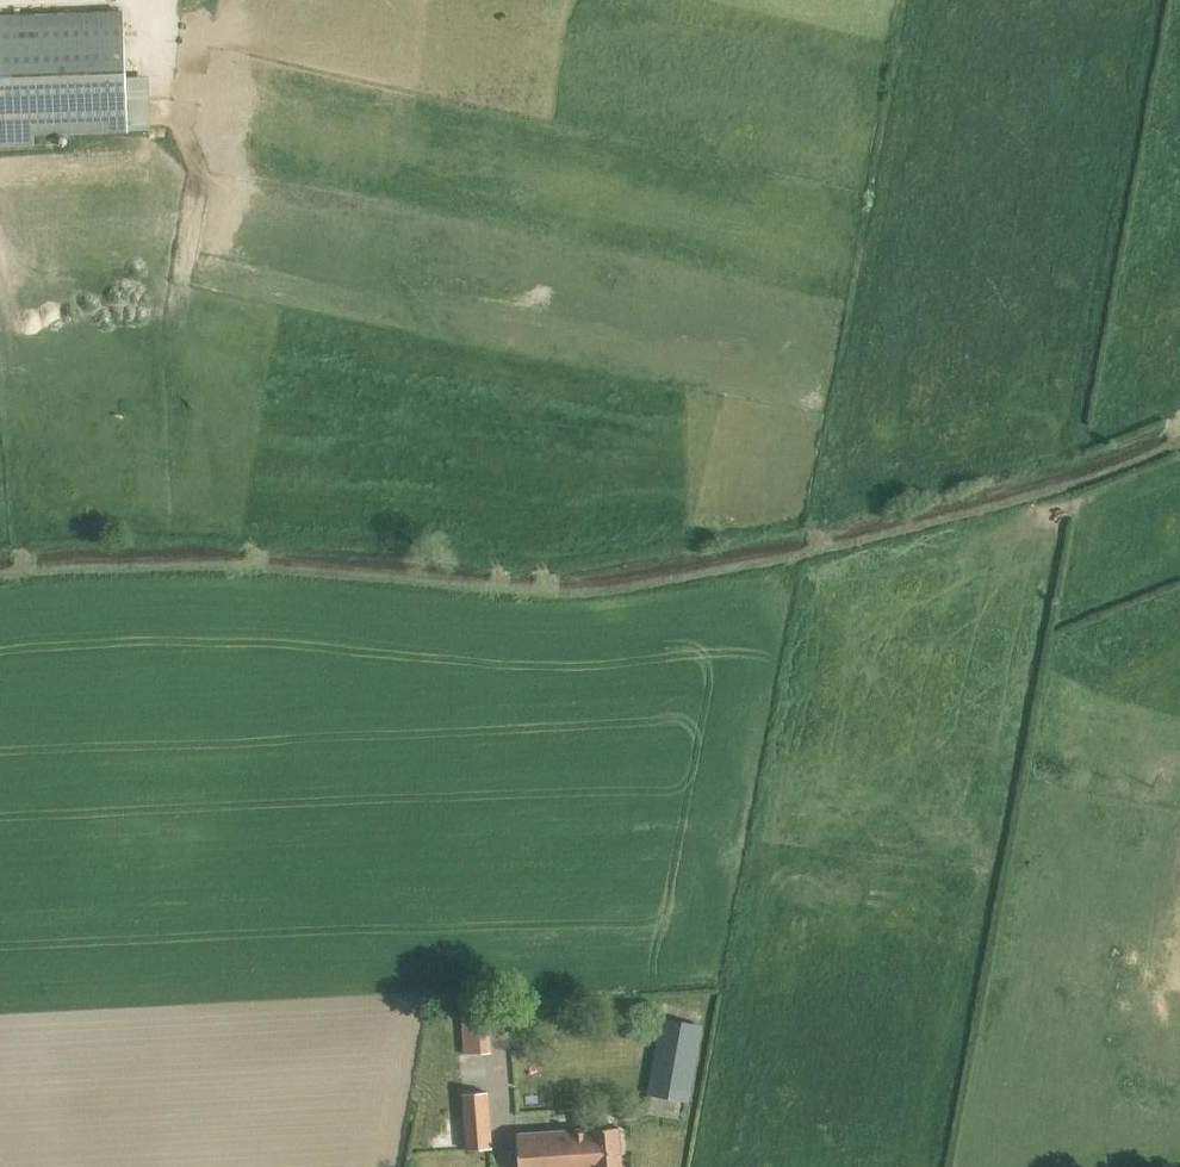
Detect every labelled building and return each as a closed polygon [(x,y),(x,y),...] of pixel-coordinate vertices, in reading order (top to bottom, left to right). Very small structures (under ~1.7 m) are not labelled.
[(0,15),(0,146),(36,144),(35,134),(129,131),(125,10),(0,15)] [(700,1023),(661,1016),(646,1091),(684,1099),(700,1023)] [(466,1020),(465,1049),(488,1050),(489,1021),(466,1020)] [(488,1091),(464,1092),(468,1149),(492,1147),(488,1091)] [(619,1125),(517,1134),(520,1166),(622,1166),(619,1125)]
